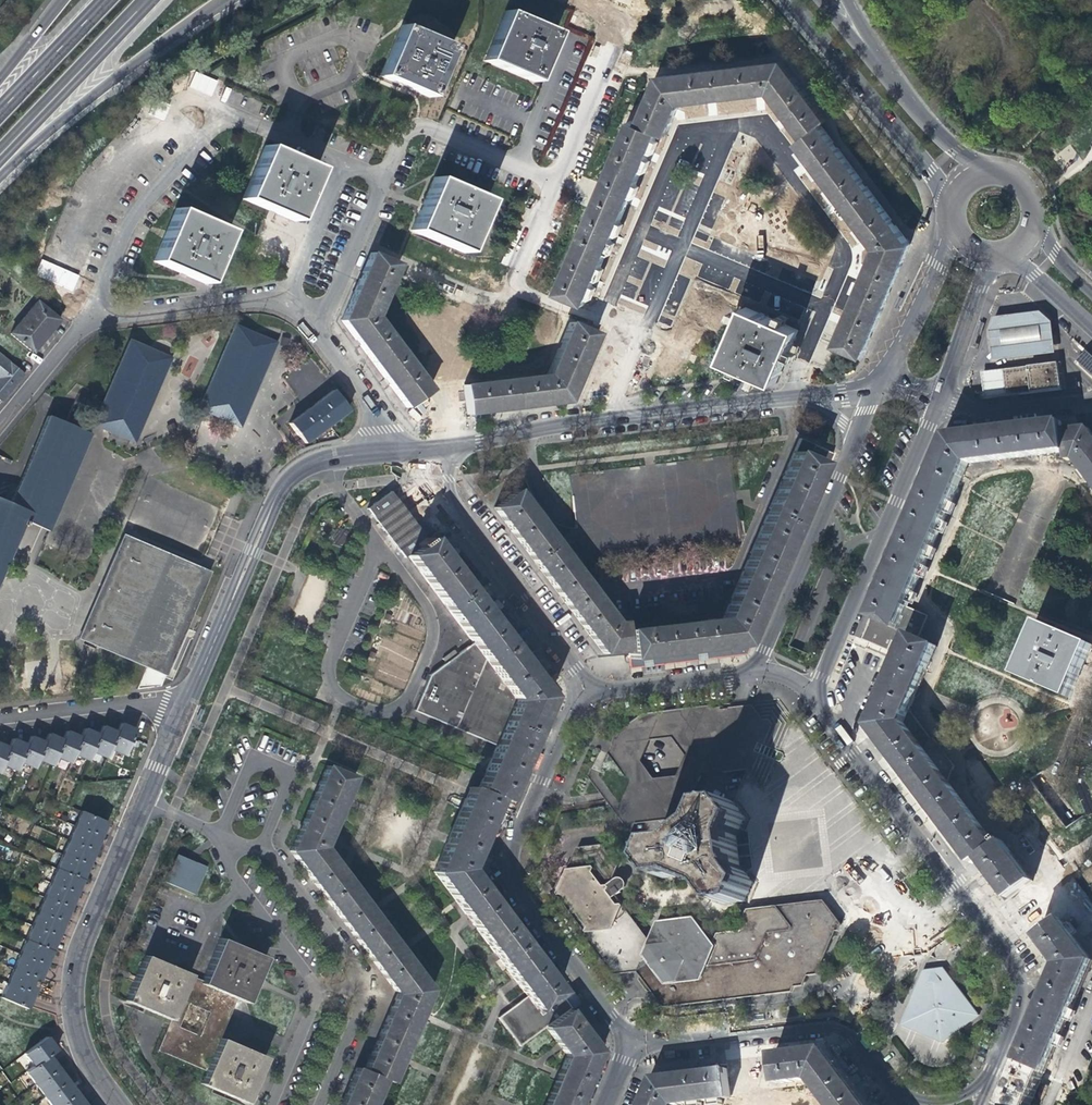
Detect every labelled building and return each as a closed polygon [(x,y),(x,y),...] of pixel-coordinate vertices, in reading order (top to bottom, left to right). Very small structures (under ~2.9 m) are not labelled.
[(563,9),(562,21),(571,21),(571,9),(563,9)] [(543,56),(553,33),(504,12),(483,61),(532,82),(543,56)] [(428,98),(450,47),(400,26),(379,76),(395,83),(428,98)] [(785,111),(804,137),(821,125),(827,120),(783,61),(659,76),(639,122),(658,130),(666,134),(674,115),(679,102),(698,100),(748,94),(770,91),(785,111)] [(195,71),(189,87),(212,96),(219,81),(195,71)] [(648,154),(658,130),(639,122),(631,119),(558,291),(584,303),(594,279),(611,241),(630,194),(648,154)] [(911,244),(821,125),(804,137),(798,142),(809,158),(836,194),(863,230),(877,249),(860,288),(849,313),(835,345),(862,356),(911,244)] [(319,169),(268,147),(245,199),(272,211),(297,221),(319,169)] [(410,230),(417,233),(464,253),(487,200),(434,178),(424,199),(410,230)] [(208,284),(231,233),(178,210),(155,263),(179,273),(208,284)] [(416,420),(428,389),(373,317),(396,265),(369,254),(363,268),(340,321),(358,345),(397,396),(416,420)] [(903,300),(895,298),(891,313),(898,317),(903,300)] [(42,338),(57,320),(34,302),(8,334),(30,352),(42,338)] [(748,306),(724,358),(743,366),(776,380),(798,328),(748,306)] [(1049,315),(1043,311),(998,316),(993,328),(997,360),(1057,353),(1053,319),(1049,315)] [(595,334),(568,322),(545,375),(463,385),(467,413),(497,410),(546,404),(565,401),(591,341),(595,334)] [(197,410),(210,415),(239,427),(267,360),(274,344),(256,336),(233,326),(226,342),(197,410)] [(881,342),(878,340),(872,348),(875,350),(881,342)] [(133,443),(169,360),(128,342),(92,426),(133,443)] [(1091,381),(1091,358),(1087,354),(1073,369),(1090,384),(1091,381)] [(23,375),(0,357),(0,402),(13,386),(23,375)] [(987,398),(1062,389),(1059,366),(1024,370),(985,375),(987,398)] [(327,425),(346,410),(331,391),(308,408),(288,424),(296,434),(303,443),(327,425)] [(6,517),(0,515),(0,579),(12,555),(24,530),(26,526),(46,535),(48,531),(90,434),(50,417),(6,517)] [(1068,452),(1065,431),(1064,423),(1043,425),(988,431),(981,432),(949,436),(940,459),(872,618),(898,629),(909,605),(969,463),(1068,452)] [(944,431),(941,438),(938,446),(920,487),(897,542),(875,594),(853,645),(885,658),(888,651),(888,650),(863,640),(872,618),(940,459),(949,436),(981,432),(981,428),(980,427),(944,431)] [(1065,431),(1068,452),(1069,460),(1077,459),(1091,479),(1091,431),(1090,429),(1065,431)] [(722,619),(624,630),(626,650),(627,658),(742,645),(755,614),(773,572),(789,534),(808,488),(815,472),(822,476),(828,460),(832,452),(813,445),(813,444),(799,438),(722,619)] [(755,614),(742,645),(749,644),(822,476),(815,472),(808,488),(789,534),(773,572),(755,614)] [(602,653),(626,650),(624,630),(623,622),(615,623),(516,489),(493,506),(505,523),(529,556),(556,591),(584,629),(602,653)] [(403,557),(406,555),(427,540),(405,510),(390,491),(366,508),(403,557)] [(343,545),(347,531),(338,528),(334,542),(343,545)] [(435,533),(430,537),(549,695),(552,688),(537,668),(512,635),(484,598),(454,558),(435,533)] [(496,743),(476,789),(503,800),(549,695),(430,537),(427,540),(406,555),(470,644),(512,699),(496,743)] [(172,649),(204,576),(118,539),(109,560),(94,593),(74,641),(160,677),(165,664),(172,649)] [(898,629),(911,634),(919,638),(930,614),(909,605),(898,629)] [(863,640),(888,650),(892,641),(906,646),(911,634),(898,629),(872,618),(863,640)] [(1091,649),(1091,644),(1042,623),(1020,675),(1072,698),(1085,666),(1091,649)] [(992,874),(1004,890),(1027,874),(1001,840),(997,843),(1000,846),(998,847),(948,782),(956,766),(934,737),(932,737),(911,709),(937,646),(919,638),(911,634),(906,646),(905,648),(871,727),(975,864),(981,859),(992,874)] [(905,648),(906,646),(892,641),(888,650),(888,651),(890,651),(894,643),(905,648)] [(867,700),(861,715),(871,727),(905,648),(894,643),(890,651),(888,651),(885,658),(883,663),(867,700)] [(512,699),(470,644),(456,654),(453,650),(442,658),(445,663),(430,675),(414,711),(496,743),(512,699)] [(742,661),(749,644),(742,645),(627,658),(629,672),(646,670),(722,663),(742,661)] [(368,675),(360,672),(358,677),(365,680),(368,675)] [(561,700),(552,688),(549,695),(503,800),(509,803),(516,806),(532,767),(551,721),(561,700)] [(963,873),(970,868),(975,864),(871,727),(861,715),(855,730),(879,762),(935,836),(956,863),(963,873)] [(118,724),(115,732),(107,749),(122,755),(133,730),(127,728),(118,724)] [(835,728),(847,744),(852,740),(841,724),(835,728)] [(103,758),(107,749),(115,732),(107,729),(101,726),(97,735),(89,752),(103,758)] [(85,761),(89,752),(97,735),(89,732),(83,729),(79,738),(71,755),(85,761)] [(68,764),(71,755),(79,738),(70,735),(64,732),(60,741),(53,758),(68,764)] [(49,767),(53,758),(60,741),(52,737),(45,735),(42,743),(34,760),(49,767)] [(31,769),(34,760),(42,743),(33,740),(28,738),(24,746),(17,763),(31,769)] [(17,763),(24,746),(16,742),(9,740),(6,749),(0,762),(0,766),(13,771),(17,763)] [(371,1051),(363,1070),(382,1079),(389,1082),(429,989),(322,845),(352,776),(325,765),(321,775),(302,818),(289,850),(297,861),(347,928),(383,976),(396,993),(388,1011),(371,1051)] [(496,832),(509,803),(503,800),(476,789),(463,818),(481,827),(496,832)] [(685,794),(686,802),(696,800),(695,793),(685,794)] [(736,835),(741,825),(745,815),(733,801),(713,802),(706,820),(681,838),(660,840),(652,861),(664,877),(685,875),(712,888),(724,904),(743,902),(752,883),(745,874),(740,868),(736,835)] [(78,811),(72,826),(98,837),(101,829),(104,822),(78,811)] [(525,996),(514,1005),(529,1026),(563,1000),(465,867),(476,842),(481,827),(463,818),(455,815),(431,870),(525,996)] [(748,824),(741,825),(736,835),(740,868),(745,874),(753,873),(751,848),(748,824)] [(98,837),(72,826),(66,840),(92,851),(95,844),(98,837)] [(482,866),(496,832),(481,827),(476,842),(465,867),(563,1000),(575,992),(555,965),(523,922),(492,880),(482,866)] [(89,858),(92,851),(66,840),(60,854),(85,865),(89,858)] [(597,845),(592,849),(591,847),(576,858),(577,860),(569,865),(572,869),(561,878),(564,883),(559,888),(563,894),(561,896),(568,906),(571,904),(576,911),(573,913),(581,923),(584,921),(590,931),(595,927),(599,932),(594,935),(605,949),(600,953),(609,965),(614,962),(617,967),(628,959),(644,980),(650,976),(656,984),(654,985),(661,996),(665,993),(671,1000),(683,998),(683,995),(693,994),(693,997),(706,996),(706,992),(719,991),(719,988),(727,987),(727,990),(740,988),(740,992),(754,990),(753,987),(763,985),(764,989),(776,987),(775,984),(788,982),(787,980),(799,979),(798,972),(812,971),(812,967),(809,966),(812,956),(816,957),(820,945),(817,944),(821,932),(820,928),(825,928),(824,922),(828,921),(827,916),(824,916),(823,910),(820,910),(819,906),(816,906),(816,903),(803,904),(803,908),(793,909),(792,906),(779,907),(780,911),(769,912),(769,908),(756,910),(756,914),(745,915),(747,935),(737,936),(736,933),(724,935),(725,938),(717,939),(718,949),(710,968),(704,967),(711,948),(694,921),(681,923),(680,920),(678,923),(676,921),(674,924),(673,921),(671,924),(670,921),(668,924),(667,922),(665,925),(664,922),(662,925),(659,925),(660,928),(658,928),(659,930),(657,930),(657,932),(655,933),(656,935),(653,936),(654,938),(651,939),(652,941),(647,949),(641,941),(644,938),(637,928),(634,930),(628,922),(630,920),(623,910),(624,909),(617,899),(616,900),(609,890),(606,893),(599,884),(607,879),(602,871),(611,864),(597,845)] [(83,871),(85,865),(60,854),(54,869),(79,880),(83,871)] [(191,861),(190,864),(172,856),(166,871),(163,870),(159,881),(189,894),(201,866),(191,861)] [(76,887),(79,880),(54,869),(47,884),(73,895),(76,887)] [(70,902),(73,895),(47,884),(41,898),(66,910),(70,902)] [(64,915),(66,910),(41,898),(35,912),(61,923),(64,915)] [(1032,928),(1060,965),(1019,1062),(1045,1073),(1091,964),(1091,960),(1055,911),(1032,928)] [(58,930),(61,923),(35,912),(29,927),(54,937),(58,930)] [(52,944),(54,937),(29,927),(23,941),(48,952),(52,944)] [(1020,1042),(1012,1060),(1019,1062),(1060,965),(1032,928),(1022,936),(1033,953),(1049,974),(1041,992),(1020,1042)] [(262,957),(214,938),(196,983),(233,998),(242,1002),(253,977),(262,957)] [(46,958),(48,952),(23,941),(17,956),(42,967),(46,958)] [(187,974),(139,954),(130,978),(121,1001),(167,1020),(185,978),(187,974)] [(17,956),(11,970),(36,980),(39,973),(42,967),(17,956)] [(925,968),(903,1021),(945,1040),(981,1012),(946,967),(925,968)] [(11,970),(5,983),(30,994),(34,985),(36,980),(11,970)] [(154,1049),(202,1069),(216,1038),(233,998),(196,983),(185,978),(167,1020),(154,1049)] [(0,995),(0,999),(23,1009),(27,1001),(30,994),(5,983),(0,995)] [(574,994),(567,998),(573,1007),(580,1003),(574,994)] [(544,1104),(575,1104),(590,1072),(598,1052),(577,1024),(567,1011),(570,1009),(563,1000),(529,1026),(536,1034),(545,1028),(565,1055),(544,1104)] [(518,1048),(536,1034),(529,1026),(514,1005),(496,1018),(518,1048)] [(21,1053),(31,1066),(45,1055),(53,1049),(48,1042),(43,1037),(21,1053)] [(263,1057),(216,1038),(202,1069),(196,1082),(243,1103),(252,1087),(263,1057)] [(863,1099),(846,1076),(843,1072),(838,1065),(828,1051),(820,1052),(762,1058),(767,1087),(814,1081),(832,1104),(855,1104),(863,1099)] [(50,1062),(45,1055),(31,1066),(23,1072),(32,1084),(54,1067),(50,1062)] [(58,1073),(54,1067),(32,1084),(42,1097),(64,1080),(58,1073)] [(382,1079),(363,1070),(355,1067),(343,1095),(339,1104),(371,1104),(382,1079)] [(724,1071),(686,1074),(652,1078),(645,1095),(641,1104),(677,1104),(727,1099),(726,1091),(724,1071)] [(64,1080),(42,1097),(48,1104),(56,1104),(73,1092),(69,1086),(64,1080)] [(73,1092),(56,1104),(82,1104),(78,1099),(73,1092)]
